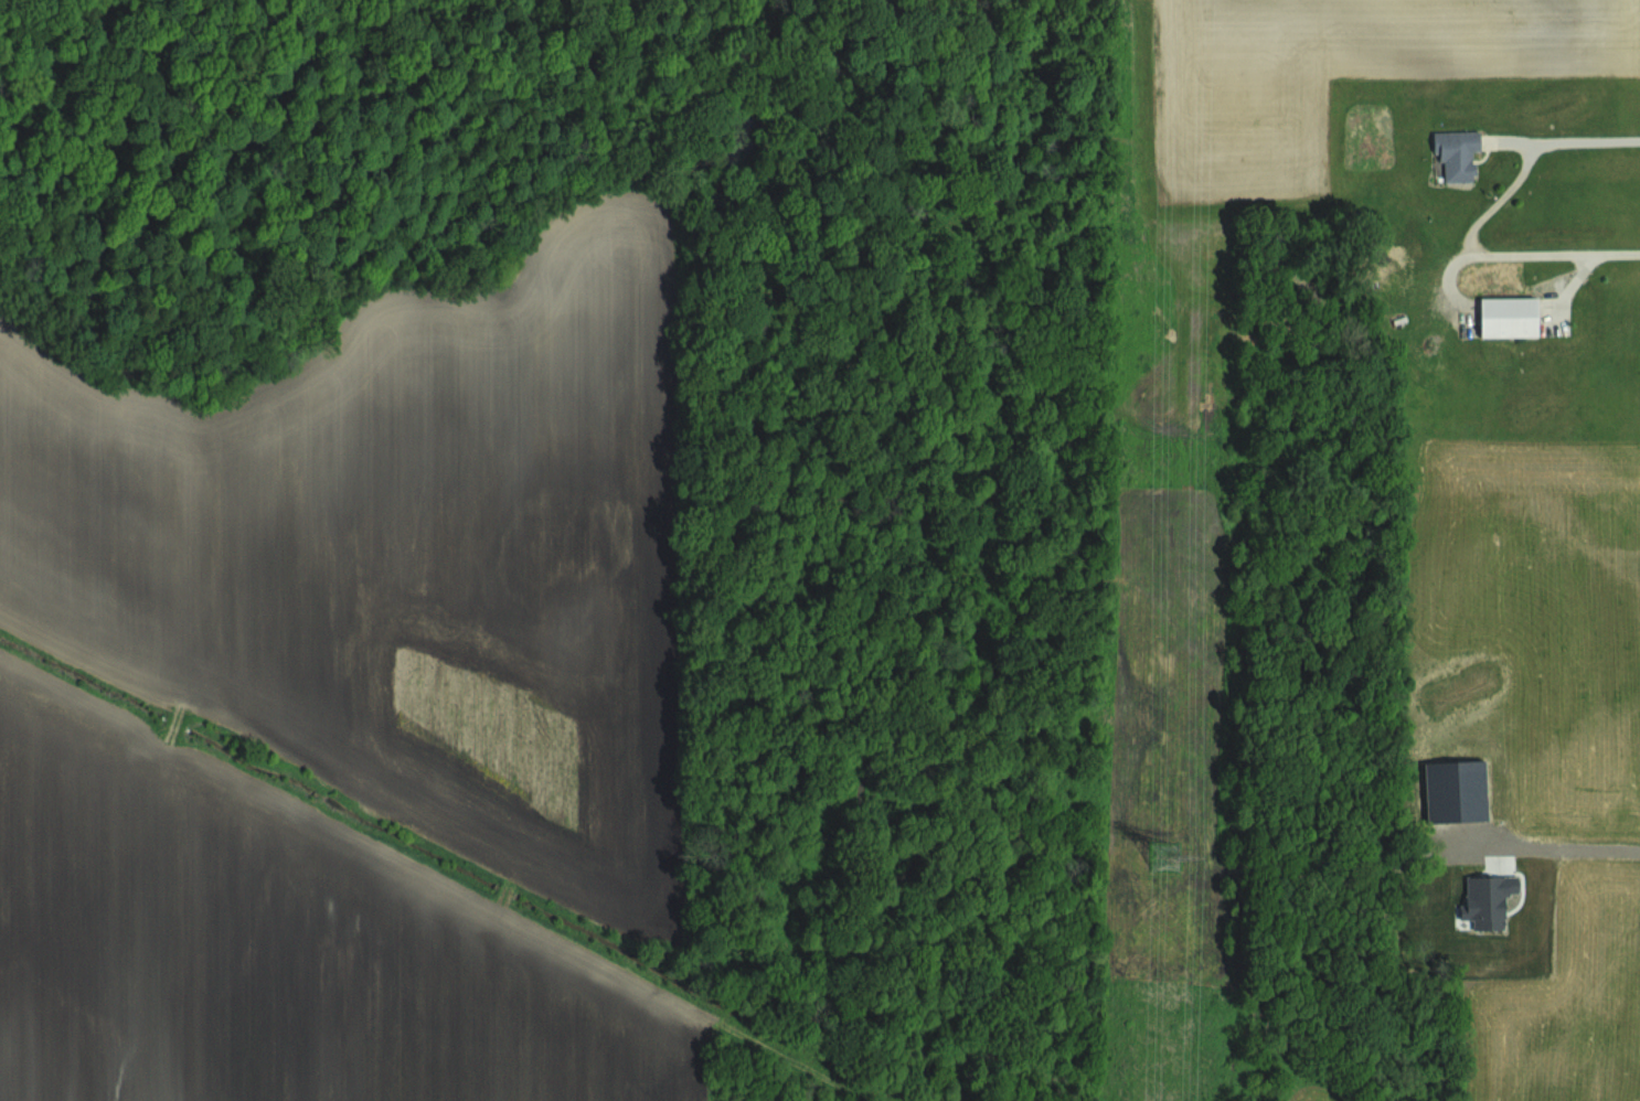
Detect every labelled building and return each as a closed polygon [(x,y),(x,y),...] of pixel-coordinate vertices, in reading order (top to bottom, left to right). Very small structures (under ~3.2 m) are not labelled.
[(1432,131),(1432,152),(1441,152),(1441,181),(1473,180),(1473,150),(1479,150),(1479,131),(1432,131)] [(1535,297),(1479,297),(1479,336),(1536,336),(1535,297)]
